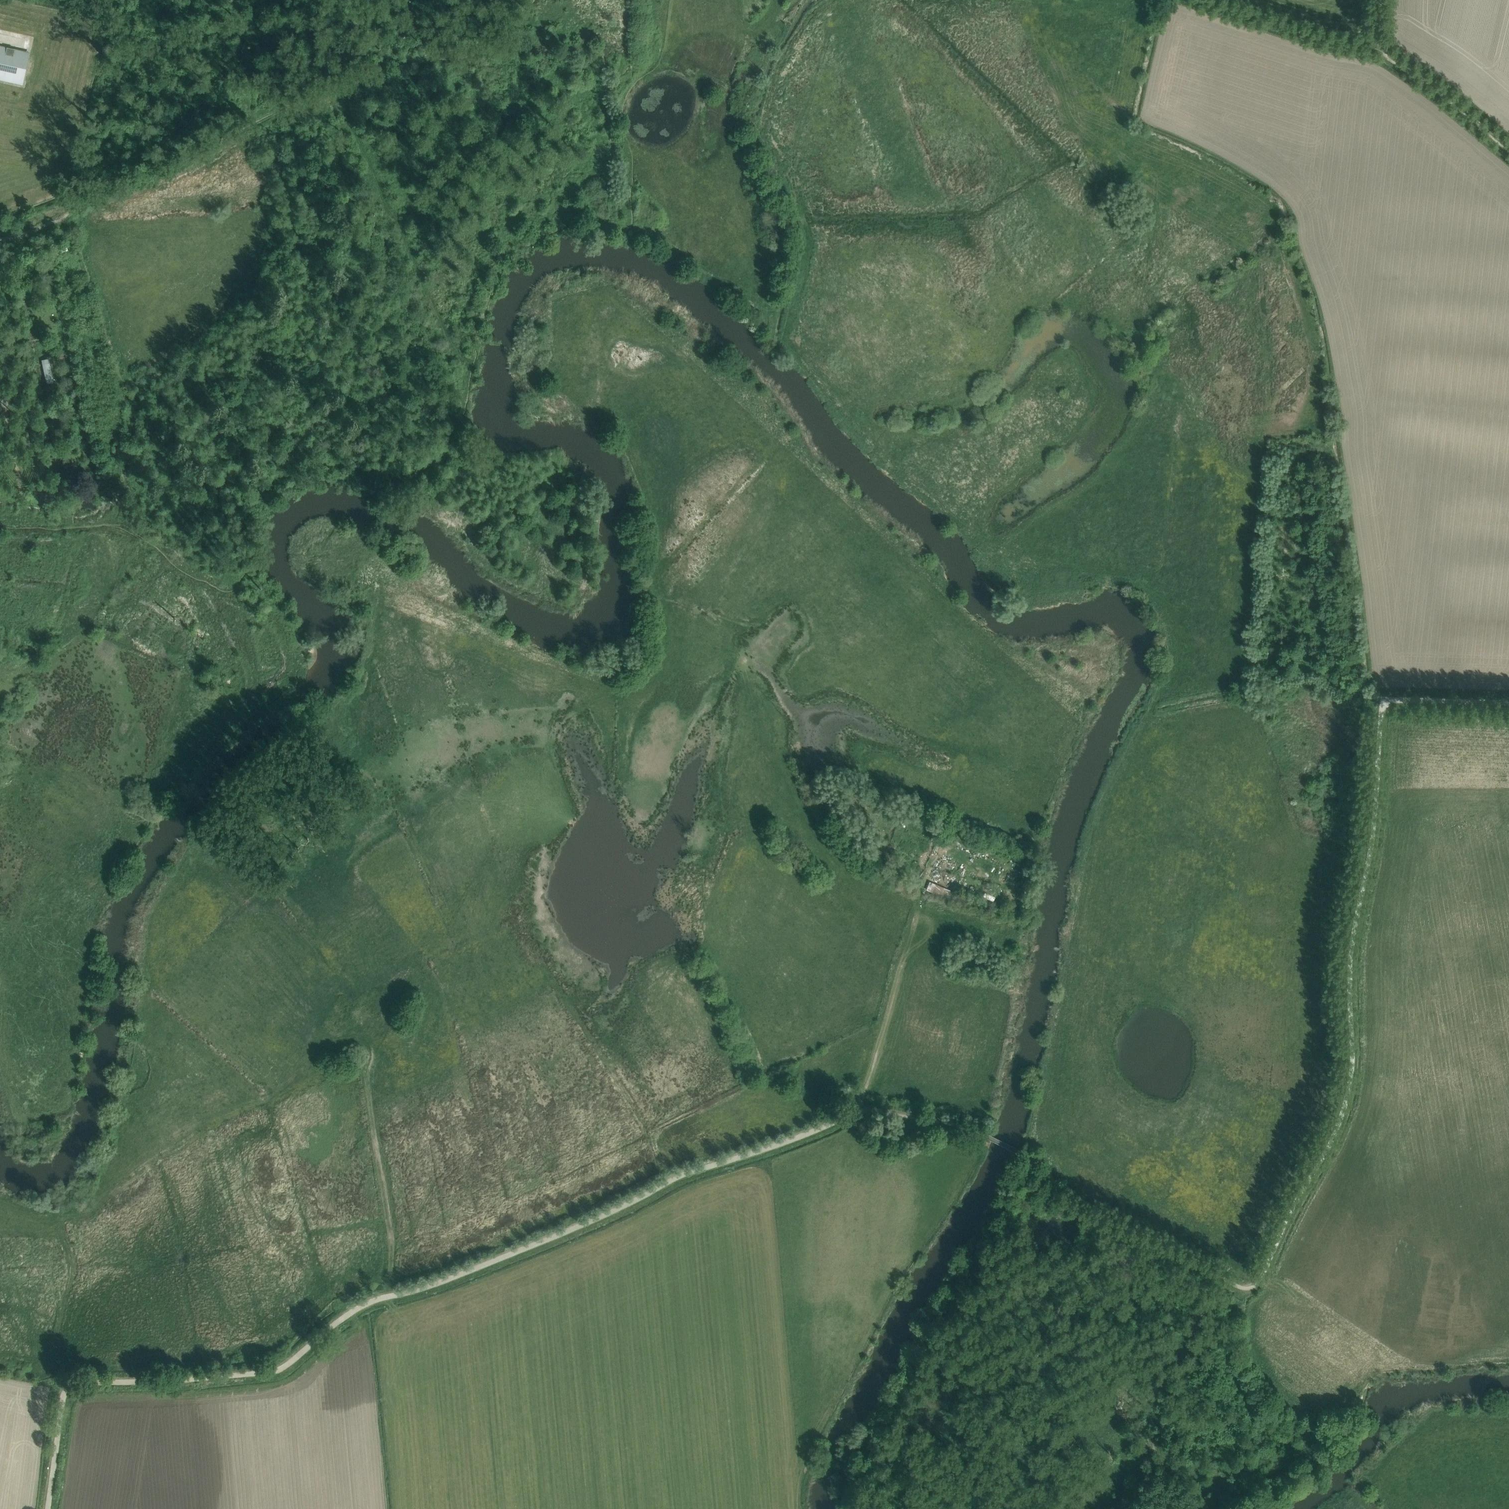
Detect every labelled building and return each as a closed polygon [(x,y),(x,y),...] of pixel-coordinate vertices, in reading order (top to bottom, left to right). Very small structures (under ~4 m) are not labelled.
[(15,50),(0,46),(0,79),(8,81),(9,77),(21,79),(27,52),(15,50)] [(49,358),(42,360),(47,383),(54,382),(49,358)] [(965,878),(964,886),(979,887),(979,879),(965,878)] [(930,882),(927,889),(953,900),(956,893),(930,882)]
